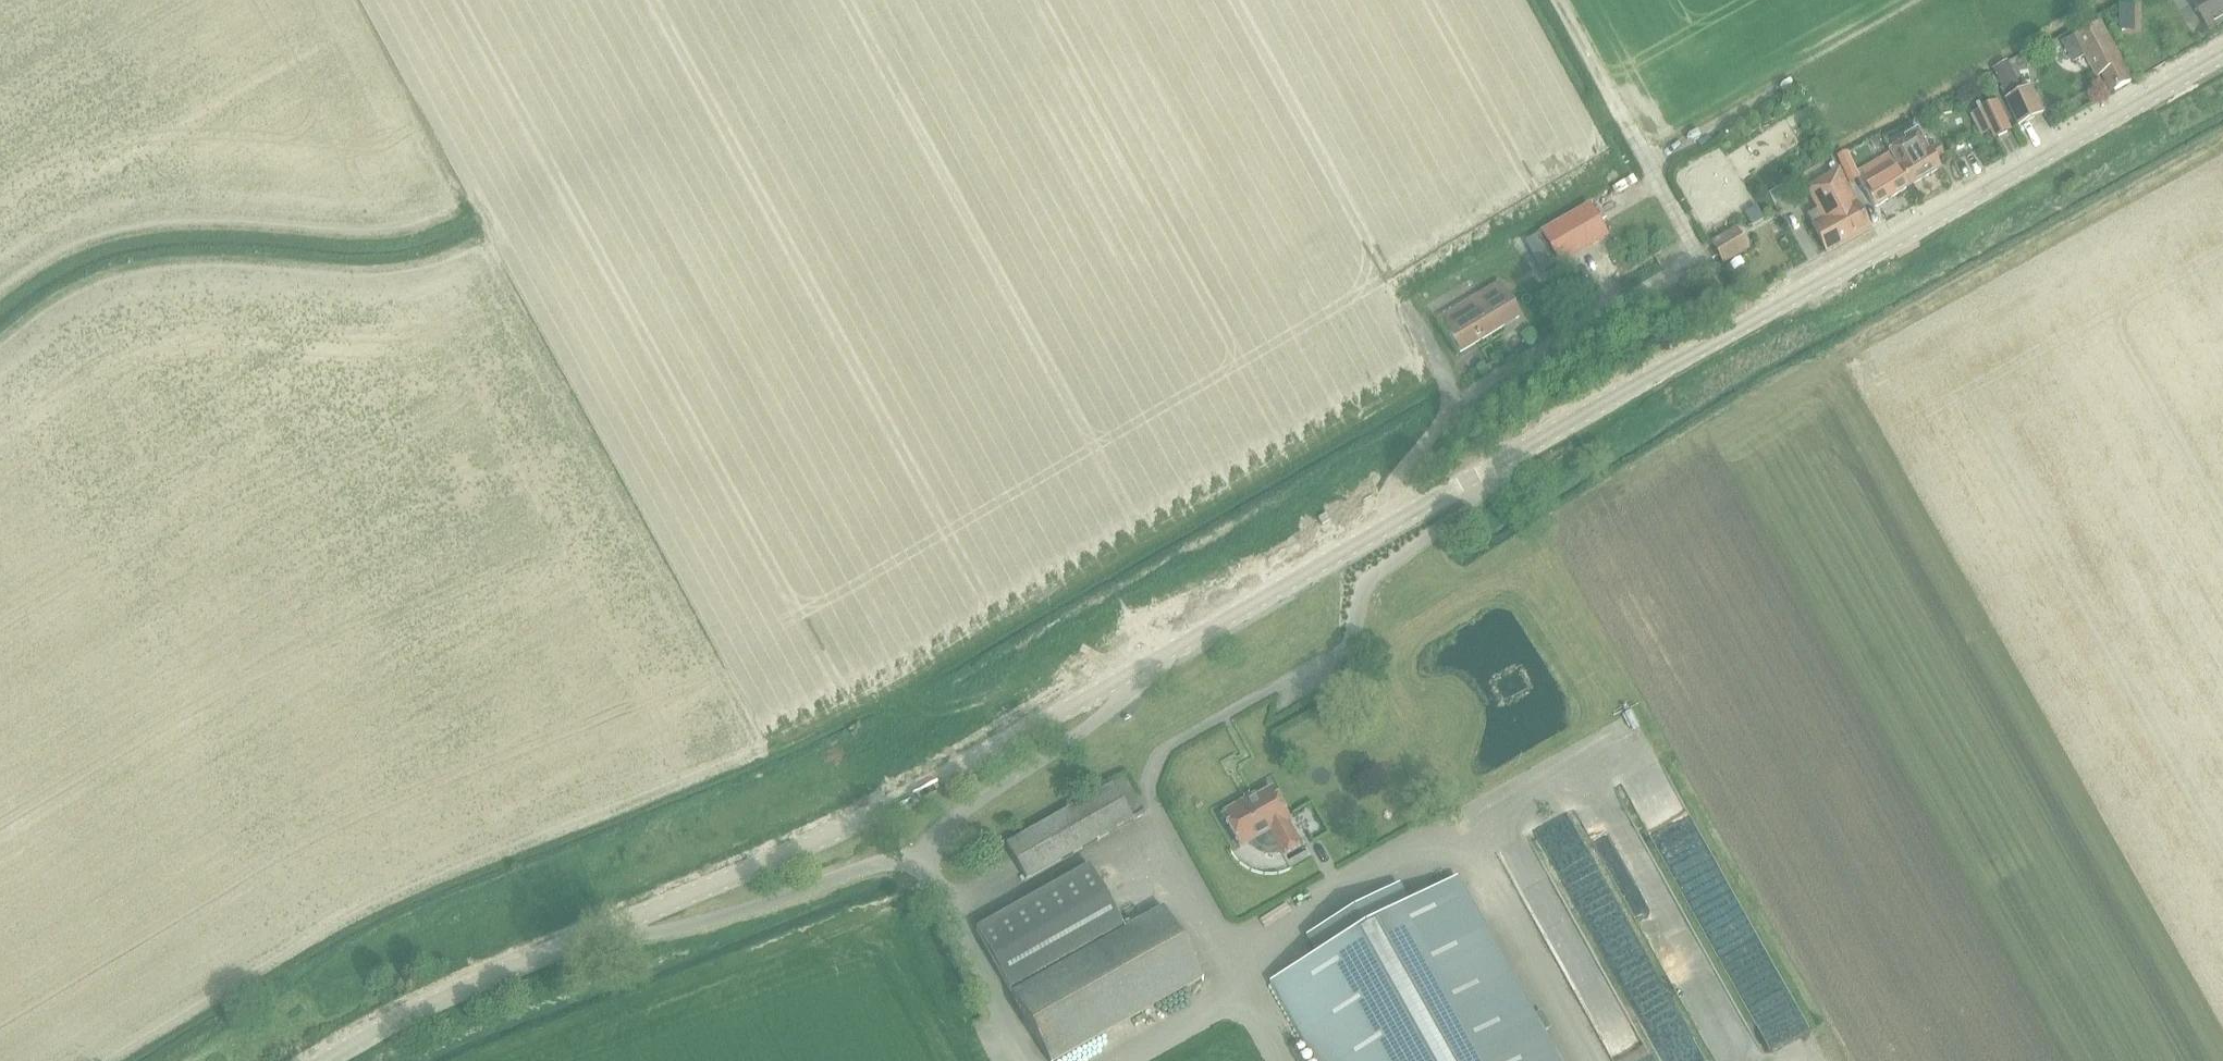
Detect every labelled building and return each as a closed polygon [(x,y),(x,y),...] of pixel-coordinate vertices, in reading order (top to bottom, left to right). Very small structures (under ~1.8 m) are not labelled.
[(2193,1),(2210,29),(2222,21),(2222,0),(2194,0),(2193,1)] [(2076,36),(2062,43),(2073,64),(2086,56),(2098,77),(2103,74),(2113,92),(2132,81),(2122,62),(2101,23),(2076,36)] [(2008,61),(1994,69),(2008,97),(2022,90),(2008,61)] [(2060,70),(2031,84),(2045,111),(2073,97),(2060,70)] [(2044,113),(2032,88),(2007,99),(2020,125),(2044,113)] [(1969,96),(1946,115),(1955,126),(1978,107),(1969,96)] [(1999,103),(1983,110),(1996,138),(2012,131),(1999,103)] [(1887,156),(1906,189),(1940,169),(1934,160),(1942,156),(1936,146),(1928,150),(1917,129),(1899,139),(1902,143),(1887,152),(1889,154),(1887,156)] [(1836,158),(1834,159),(1840,169),(1850,163),(1847,157),(1844,153),(1836,158)] [(1854,174),(1863,189),(1874,208),(1906,189),(1887,156),(1854,174)] [(1806,216),(1816,232),(1826,251),(1868,228),(1858,209),(1837,173),(1807,190),(1818,209),(1806,216)] [(1589,204),(1539,233),(1557,265),(1607,236),(1589,204)] [(1645,207),(1629,208),(1630,221),(1646,220),(1645,207)] [(1734,227),(1743,250),(1771,238),(1762,215),(1734,227)] [(1719,275),(1711,279),(1716,289),(1724,285),(1719,275)] [(1460,352),(1516,319),(1519,317),(1498,283),(1439,318),(1460,352)] [(1113,785),(1006,844),(1026,879),(1046,868),(1133,820),(1113,785)] [(1269,787),(1221,813),(1240,847),(1248,843),(1254,839),(1254,840),(1255,841),(1256,842),(1257,843),(1258,844),(1259,845),(1261,846),(1262,846),(1263,846),(1265,847),(1266,847),(1267,847),(1269,847),(1270,847),(1272,846),(1273,846),(1274,845),(1275,845),(1281,854),(1283,856),(1300,845),(1287,822),(1289,820),(1269,787)] [(1071,1053),(1202,978),(1163,908),(1125,930),(1090,866),(1056,885),(976,930),(1049,1060),(1057,1060),(1071,1053)] [(1274,983),(1318,1060),(1555,1060),(1455,882),(1409,907),(1398,888),(1309,938),(1320,957),(1274,983)] [(1817,1018),(1791,1024),(1795,1045),(1822,1039),(1817,1018)]
